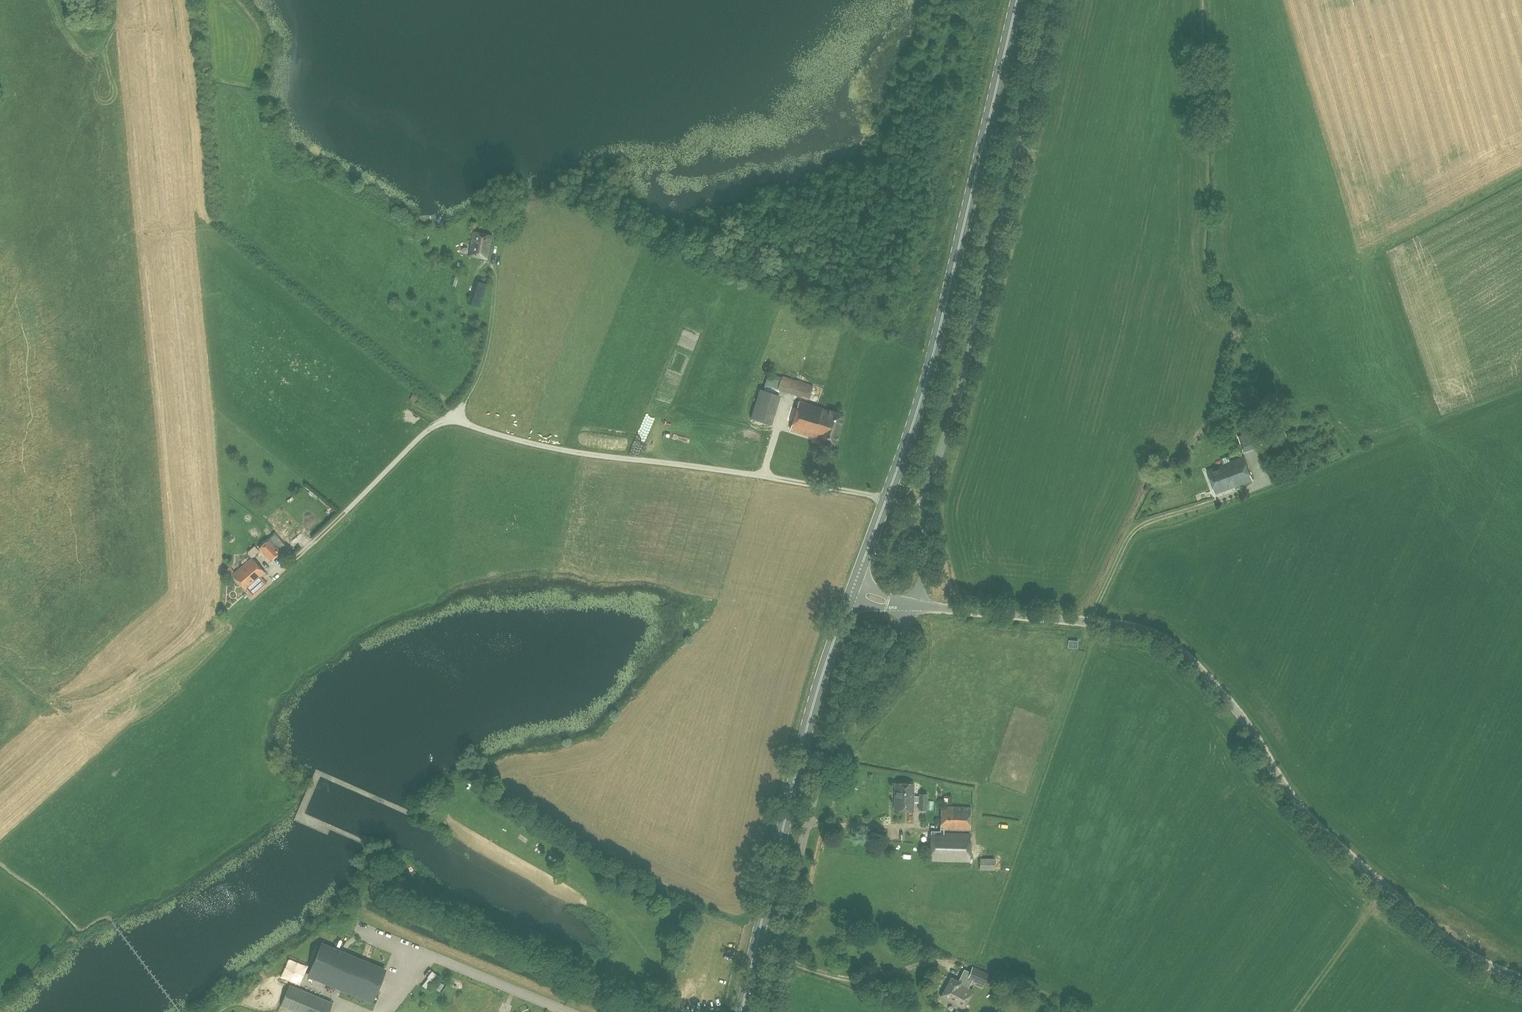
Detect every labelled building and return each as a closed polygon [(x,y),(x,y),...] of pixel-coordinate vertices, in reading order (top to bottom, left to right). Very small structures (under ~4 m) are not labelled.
[(469,255),(487,259),(492,235),(474,231),(469,255)] [(484,283),(476,281),(468,304),(476,307),(479,308),(487,284),(484,283)] [(783,376),(779,390),(796,396),(808,400),(813,386),(801,382),(783,376)] [(781,403),(780,392),(770,392),(770,397),(774,397),(774,404),(781,403)] [(835,446),(844,414),(830,409),(830,410),(800,401),(791,429),(821,439),(821,441),(835,446)] [(1254,446),(1264,443),(1261,431),(1250,434),(1254,446)] [(1253,480),(1244,457),(1207,470),(1216,494),(1253,480)] [(273,535),(259,549),(270,561),(285,547),(273,535)] [(251,557),(232,574),(246,589),(247,588),(252,594),(264,584),(259,577),(265,572),(252,558),(259,552),(255,546),(249,551),(249,555),(251,557)] [(230,566),(225,570),(230,575),(234,571),(230,566)] [(914,784),(896,784),(895,810),(913,811),(913,802),(919,802),(919,809),(926,809),(927,793),(920,793),(919,796),(913,796),(914,784)] [(969,861),(970,833),(944,832),(944,831),(970,832),(971,807),(941,806),(940,831),(931,830),(930,860),(969,861)] [(994,870),(995,858),(980,858),(980,870),(994,870)] [(385,970),(322,944),(309,975),(372,1001),(385,970)] [(972,967),(969,975),(963,972),(961,977),(983,985),(989,974),(972,967)] [(431,989),(440,974),(434,971),(426,986),(431,989)] [(969,1011),(972,1006),(967,1003),(973,992),(962,987),(964,984),(952,977),(942,997),(965,1009),(964,1009),(969,1011)] [(290,984),(281,1006),(296,1011),(329,1011),(333,1002),(290,984)] [(261,996),(260,998),(267,1001),(271,993),(260,988),(257,994),(261,996)]
